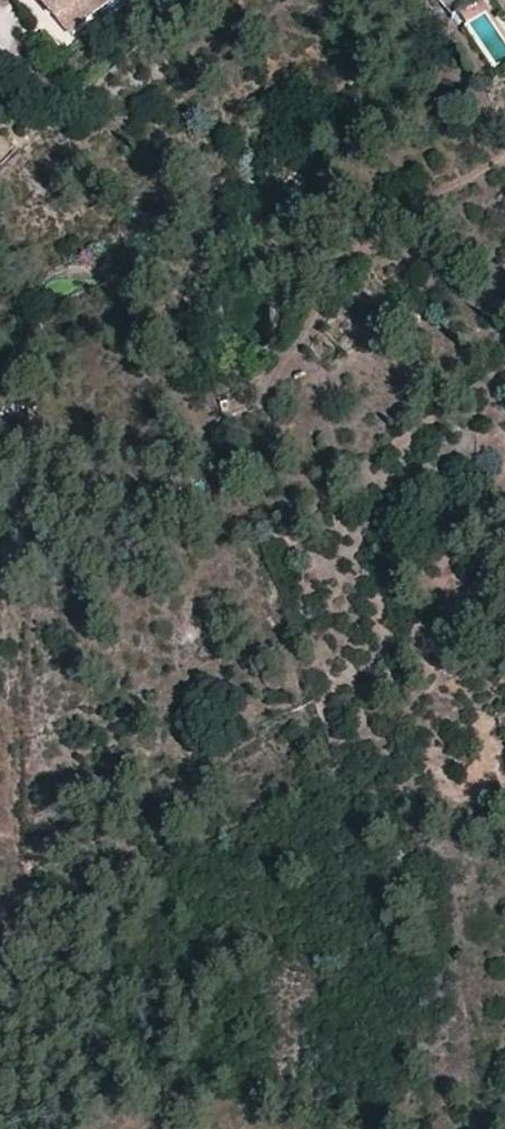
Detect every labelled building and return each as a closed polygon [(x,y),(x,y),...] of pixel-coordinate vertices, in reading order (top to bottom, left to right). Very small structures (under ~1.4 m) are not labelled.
[(33,14),(48,1),(50,0),(20,0),(33,14)] [(48,1),(80,36),(106,12),(95,0),(50,0),(48,1)] [(106,12),(120,0),(95,0),(106,12)]
